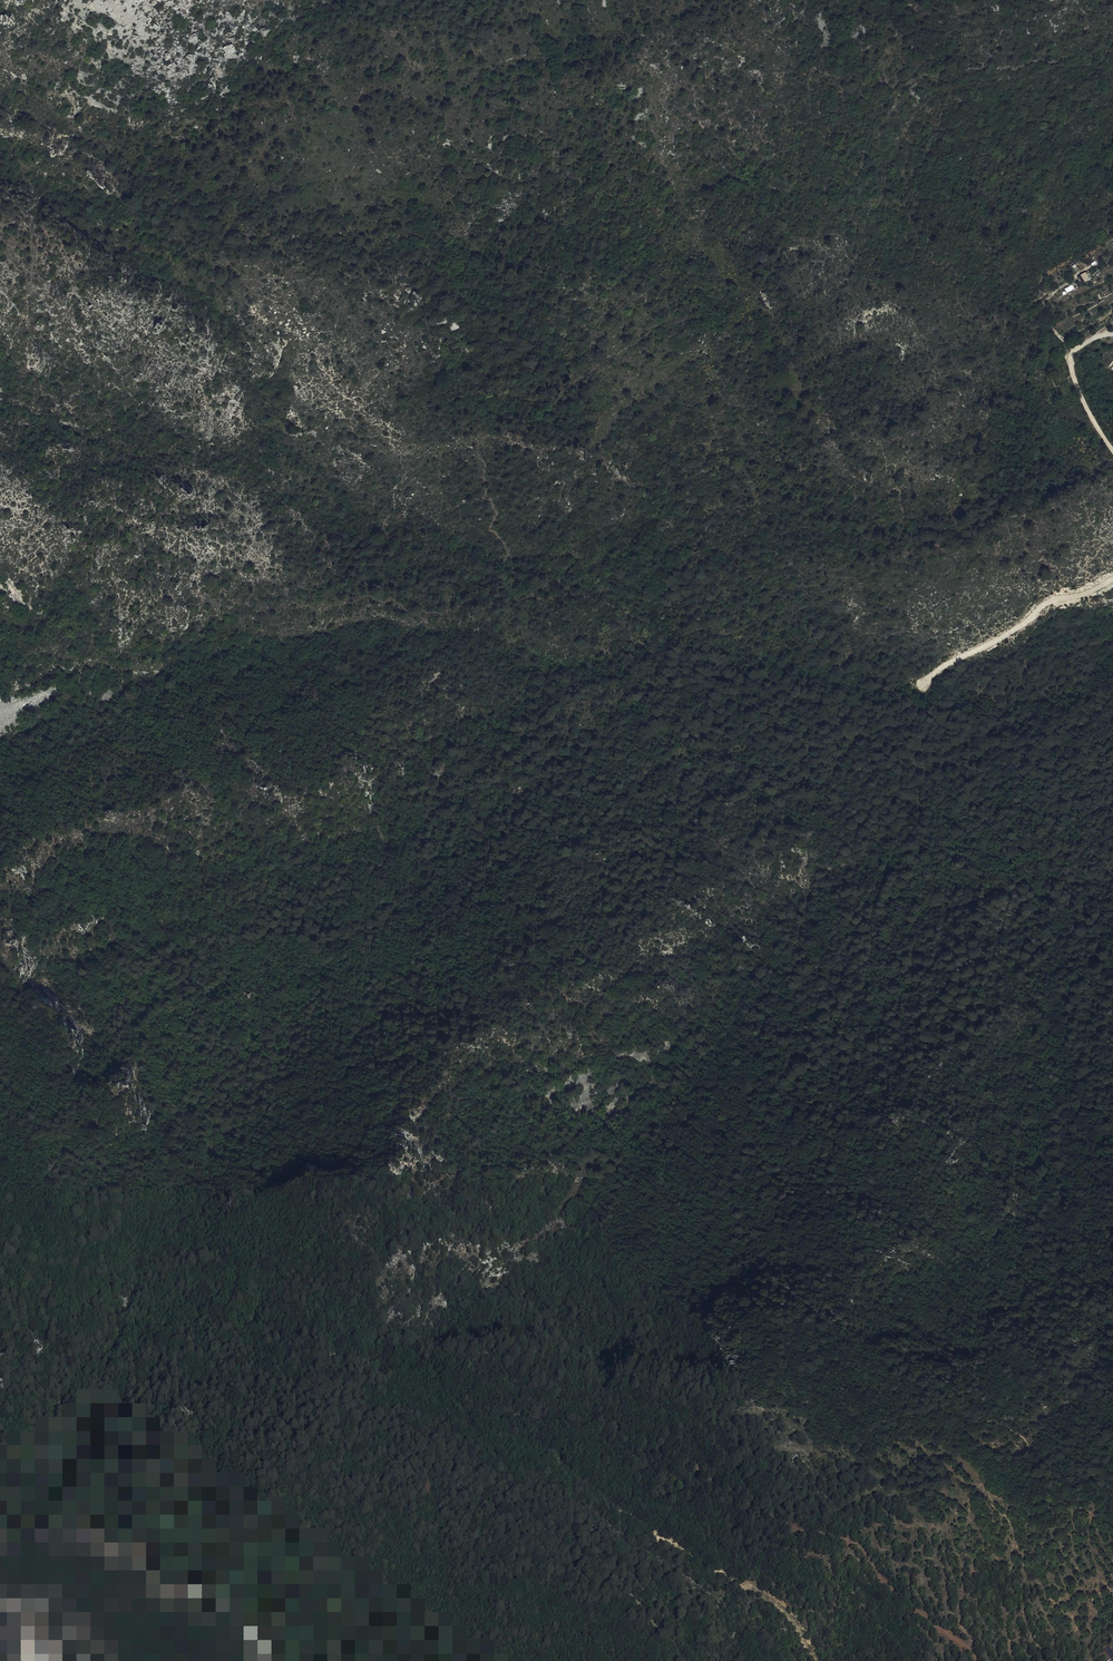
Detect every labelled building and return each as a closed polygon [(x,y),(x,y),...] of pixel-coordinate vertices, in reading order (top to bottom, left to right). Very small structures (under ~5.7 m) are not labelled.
[(1080,279),(1083,285),(1089,279),(1085,272),(1078,277),(1080,279)] [(33,1124),(26,1124),(26,1140),(34,1140),(33,1124)] [(795,1454),(791,1460),(808,1475),(813,1469),(795,1454)]
